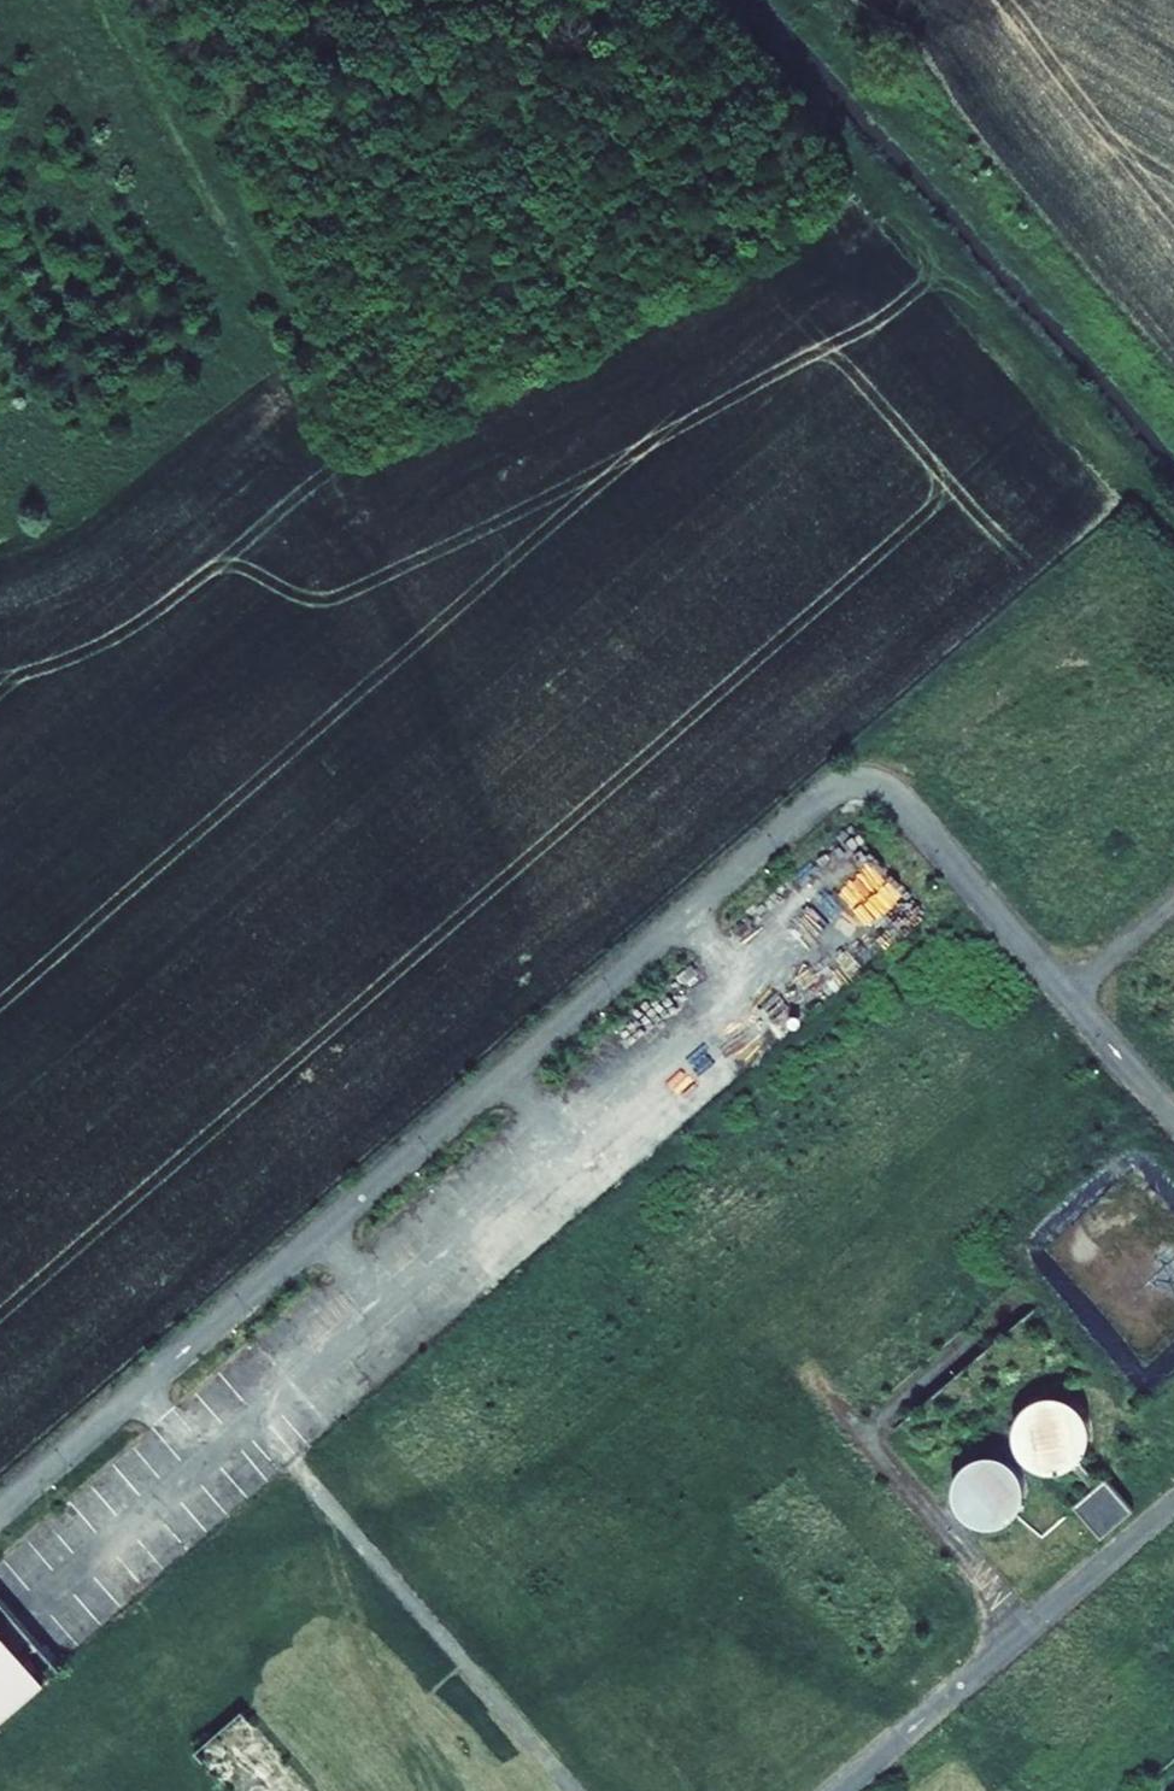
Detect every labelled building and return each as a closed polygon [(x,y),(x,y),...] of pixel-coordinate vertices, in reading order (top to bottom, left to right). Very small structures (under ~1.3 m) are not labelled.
[(1020,1403),(1019,1464),(1081,1465),(1082,1404),(1020,1403)] [(1013,1523),(1011,1463),(958,1465),(961,1525),(1013,1523)] [(1104,1481),(1074,1507),(1100,1537),(1130,1510),(1104,1481)] [(44,1680),(0,1630),(0,1718),(44,1680)]
